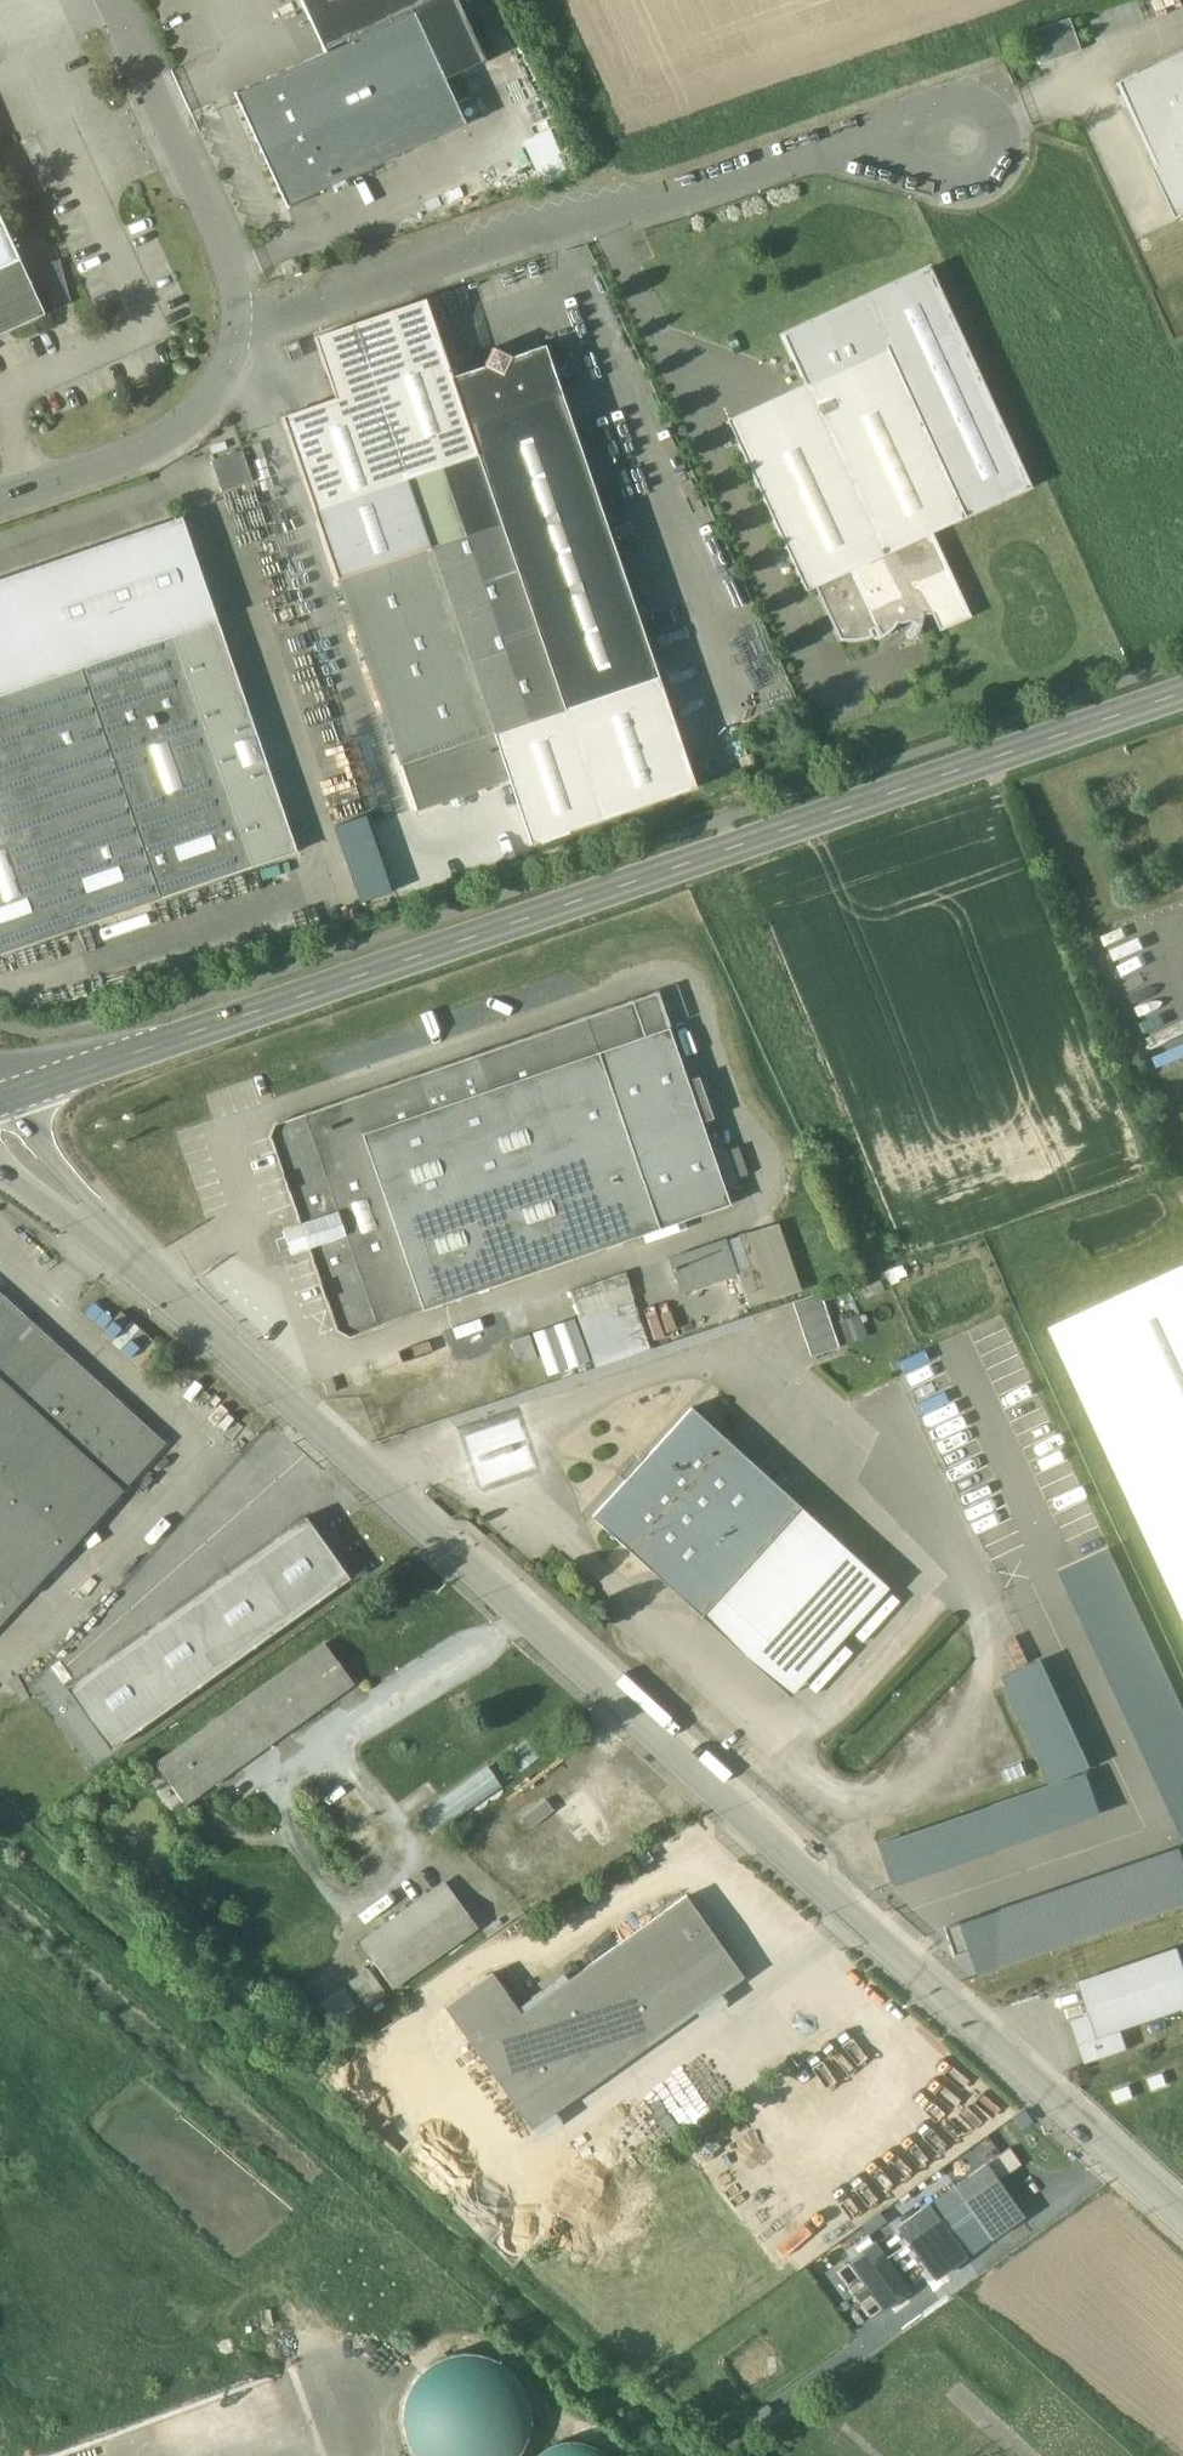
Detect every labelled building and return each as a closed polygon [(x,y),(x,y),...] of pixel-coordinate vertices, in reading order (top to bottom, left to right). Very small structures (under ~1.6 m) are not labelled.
[(325,53),(413,12),(412,10),(432,0),(300,0),(325,53)] [(412,10),(413,12),(445,80),(459,74),(485,62),(457,0),(432,0),(412,10)] [(325,53),(236,94),(235,93),(288,209),(289,208),(288,206),(465,124),(455,104),(445,80),(413,12),(325,53)] [(1038,66),(1082,49),(1071,20),(1027,36),(1038,66)] [(1182,216),(1182,57),(1118,88),(1180,217),(1182,216)] [(470,97),(459,74),(445,80),(455,104),(470,97)] [(44,314),(0,218),(0,335),(44,314)] [(816,410),(739,446),(806,591),(815,587),(933,533),(1032,487),(931,270),(783,338),(816,410)] [(337,400),(280,419),(312,512),(478,455),(451,378),(424,300),(315,338),(337,400)] [(298,341),(286,345),(292,361),(304,357),(298,341)] [(658,677),(545,346),(512,357),(493,348),(484,367),(451,378),(478,455),(502,523),(501,523),(565,709),(658,677)] [(243,451),(211,462),(222,492),(253,481),(243,451)] [(478,455),(312,512),(402,766),(495,734),(497,733),(497,736),(501,735),(500,732),(565,710),(565,709),(501,523),(502,523),(478,455)] [(0,580),(0,695),(82,667),(174,635),(218,620),(182,517),(0,580)] [(933,533),(815,587),(818,591),(840,640),(851,641),(862,640),(873,637),(871,630),(877,628),(881,638),(889,633),(894,628),(898,623),(902,623),(907,622),(910,621),(919,625),(916,631),(918,632),(921,626),(923,620),(924,614),(932,614),(940,631),(971,617),(933,533)] [(218,620),(174,635),(253,867),(297,852),(218,620)] [(174,635),(82,667),(161,898),(253,867),(174,635)] [(161,898),(82,667),(0,695),(0,954),(161,898)] [(565,710),(500,732),(501,735),(497,736),(497,733),(495,734),(511,779),(510,779),(532,844),(696,788),(658,677),(565,709),(565,710)] [(495,734),(402,766),(417,811),(452,799),(454,806),(464,803),(461,795),(510,779),(511,779),(495,734)] [(336,824),(356,902),(390,893),(369,815),(336,824)] [(656,994),(634,1002),(646,1036),(669,1028),(656,994)] [(634,1002),(587,1018),(599,1052),(646,1036),(634,1002)] [(587,1018),(305,1115),(378,1327),(660,1229),(599,1052),(587,1018)] [(646,1036),(599,1052),(660,1229),(730,1205),(669,1028),(646,1036)] [(378,1327),(305,1115),(276,1125),(271,1137),(301,1224),(299,1225),(299,1224),(307,1249),(308,1249),(307,1248),(309,1247),(338,1330),(349,1336),(378,1327)] [(669,1260),(681,1294),(737,1274),(725,1240),(669,1260)] [(1054,1324),(1182,1603),(1182,1265),(1054,1324)] [(0,1293),(0,1627),(166,1445),(0,1293)] [(821,1293),(793,1302),(812,1357),(839,1348),(821,1293)] [(631,1300),(579,1319),(597,1366),(648,1347),(631,1300)] [(859,1315),(839,1320),(844,1340),(863,1336),(859,1315)] [(573,1319),(535,1333),(549,1374),(588,1360),(573,1319)] [(529,1333),(511,1340),(520,1363),(538,1356),(529,1333)] [(801,1507),(692,1407),(592,1517),(701,1616),(801,1507)] [(889,1587),(801,1507),(701,1616),(790,1696),(889,1587)] [(110,1749),(349,1578),(307,1519),(304,1516),(65,1687),(110,1749)] [(1182,1832),(1182,1712),(1107,1550),(1061,1572),(1182,1832)] [(325,1644),(157,1764),(185,1803),(353,1683),(325,1644)] [(1000,1681),(1050,1790),(1083,1779),(1090,1774),(1040,1666),(1000,1681)] [(489,1767),(420,1816),(432,1832),(500,1784),(489,1767)] [(877,1846),(891,1887),(1096,1820),(1083,1779),(1050,1790),(877,1846)] [(546,1799),(523,1817),(532,1828),(554,1810),(546,1799)] [(644,1845),(633,1853),(643,1866),(654,1859),(644,1845)] [(1182,1850),(1179,1848),(958,1923),(967,1950),(973,1970),(979,1976),(1182,1906),(1182,1851),(1182,1850)] [(446,1882),(362,1942),(393,1986),(477,1926),(446,1882)] [(687,1895),(522,2013),(493,1973),(445,2007),(531,2128),(744,1976),(687,1895)] [(967,1950),(958,1923),(945,1928),(954,1955),(967,1950)] [(1080,1982),(1091,2014),(1099,2037),(1122,2030),(1182,2009),(1182,1957),(1180,1948),(1080,1982)] [(368,1968),(349,1982),(367,2005),(385,1992),(368,1968)] [(343,1987),(321,2003),(335,2022),(357,2006),(343,1987)] [(1122,2030),(1099,2037),(1091,2014),(1072,2020),(1086,2063),(1129,2049),(1122,2030)] [(1021,2164),(1009,2148),(986,2165),(997,2181),(1021,2164)] [(986,2165),(898,2227),(935,2278),(1022,2216),(997,2181),(986,2165)] [(908,2291),(875,2244),(851,2261),(885,2308),(908,2291)] [(406,2455),(526,2455),(531,2448),(536,2424),(533,2406),(523,2384),(508,2369),(487,2358),(465,2355),(442,2360),(422,2372),(406,2391),(399,2412),(398,2433),(404,2452),(406,2455)] [(548,2455),(601,2455),(597,2453),(580,2448),(552,2453),(548,2455)]
